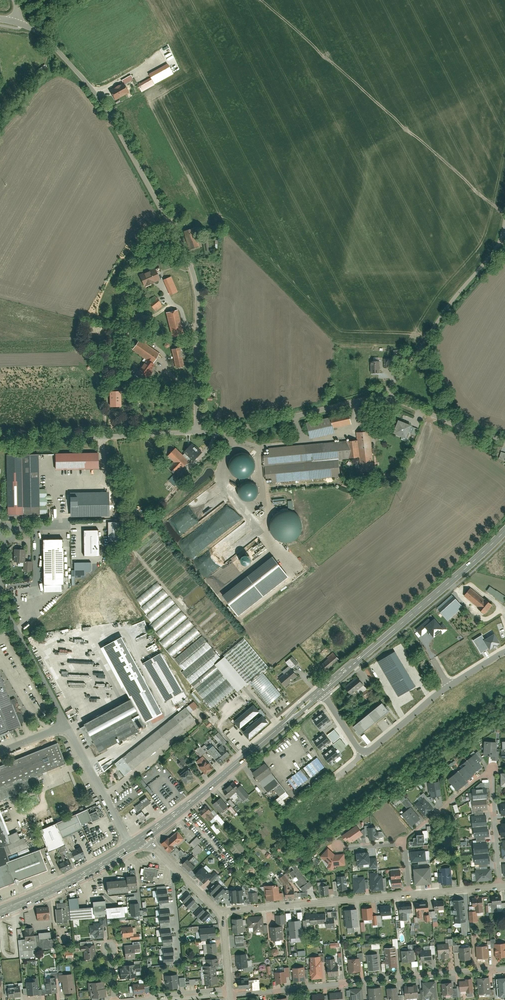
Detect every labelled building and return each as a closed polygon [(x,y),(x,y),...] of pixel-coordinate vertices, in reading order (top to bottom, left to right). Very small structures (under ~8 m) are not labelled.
[(173,74),(167,64),(148,75),(150,78),(137,85),(141,92),(173,74)] [(129,93),(124,83),(109,91),(114,100),(129,93)] [(200,246),(194,228),(183,232),(189,250),(200,246)] [(160,281),(155,269),(139,276),(144,287),(160,281)] [(174,303),(187,297),(176,273),(163,278),(174,303)] [(155,312),(163,306),(155,296),(147,301),(155,312)] [(172,339),(184,335),(178,310),(149,317),(152,328),(168,324),(172,339)] [(152,364),(159,354),(139,340),(132,351),(146,360),(137,374),(147,380),(155,366),(152,364)] [(384,359),(384,367),(396,367),(395,359),(406,358),(405,348),(395,349),(395,358),(384,359)] [(176,369),(185,367),(181,349),(172,350),(176,369)] [(381,360),(372,360),(372,372),(381,372),(381,360)] [(121,406),(120,391),(109,391),(110,406),(121,406)] [(349,411),(306,421),(310,439),(335,433),(334,428),(352,424),(349,411)] [(413,424),(399,419),(395,432),(408,437),(413,424)] [(270,455),(264,455),(267,479),(273,478),(273,483),(341,476),(339,460),(360,458),(361,472),(374,471),(370,431),(357,432),(357,439),(270,447),(270,455)] [(185,453),(183,455),(189,461),(191,459),(194,461),(202,452),(193,444),(185,453)] [(168,467),(176,474),(189,461),(183,455),(176,448),(168,456),(174,461),(168,467)] [(255,465),(255,460),(253,456),(249,453),(245,451),(241,451),(236,452),(233,455),(230,458),(229,463),(229,467),(230,471),(233,474),(237,477),(241,478),(245,477),(249,476),(252,473),(254,469),(255,465)] [(98,470),(98,454),(55,454),(55,471),(98,470)] [(40,455),(6,455),(7,516),(41,516),(45,515),(48,513),(47,509),(51,509),(53,506),(51,504),(47,505),(47,500),(51,500),(53,498),(51,496),(47,496),(47,492),(45,490),(40,490),(40,455)] [(175,475),(168,481),(171,485),(173,483),(175,485),(180,480),(175,475)] [(259,491),(259,488),(258,485),(255,482),(252,480),(249,479),(246,479),(242,481),(240,483),(238,487),(238,490),(239,493),(240,496),(243,498),(246,500),(249,500),(253,499),(255,497),(257,495),(259,491)] [(108,493),(70,494),(71,517),(109,516),(108,493)] [(302,528),(303,522),(301,517),(298,512),(294,509),(289,507),(283,507),(278,509),(274,513),(271,517),(269,523),(270,528),(272,533),(276,537),(281,540),(286,540),(292,539),(296,537),(300,533),(302,528)] [(119,523),(108,523),(108,541),(120,541),(119,523)] [(85,556),(99,556),(99,531),(84,531),(85,556)] [(63,541),(44,541),(45,586),(64,586),(63,541)] [(233,554),(237,557),(243,547),(240,545),(239,547),(237,545),(235,547),(234,546),(233,547),(231,546),(230,548),(231,549),(229,551),(231,552),(229,555),(231,556),(233,554)] [(26,550),(14,550),(14,564),(23,564),(23,571),(32,571),(33,562),(26,562),(26,550)] [(242,560),(248,566),(254,560),(248,554),(242,560)] [(288,576),(276,560),(226,599),(239,615),(288,576)] [(74,563),(74,579),(82,579),(82,577),(86,577),(86,572),(90,572),(92,571),(92,562),(74,563)] [(222,658),(157,581),(136,599),(142,606),(141,607),(147,614),(146,615),(152,623),(149,625),(161,639),(159,641),(184,671),(182,672),(222,720),(246,700),(238,691),(248,682),(250,684),(252,682),(263,672),(269,667),(245,638),(224,655),(224,656),(222,658)] [(504,602),(504,597),(492,587),(488,592),(503,604),(504,602)] [(471,589),(464,597),(472,603),(486,615),(493,607),(479,595),(471,589)] [(463,607),(454,597),(439,610),(448,621),(463,607)] [(443,630),(434,619),(431,622),(429,619),(416,630),(421,637),(427,632),(429,635),(431,634),(434,638),(443,630)] [(482,634),(474,639),(481,652),(489,647),(490,649),(501,642),(495,633),(485,638),(482,634)] [(131,702),(82,730),(98,758),(109,752),(109,751),(147,730),(145,727),(165,716),(122,639),(102,650),(131,702)] [(156,643),(149,647),(152,653),(159,649),(156,643)] [(378,660),(398,695),(416,685),(396,651),(378,660)] [(328,659),(322,665),(327,671),(340,659),(334,652),(327,658),(328,659)] [(161,653),(143,663),(165,701),(171,698),(174,703),(186,696),(161,653)] [(293,657),(287,662),(292,668),(298,663),(293,657)] [(292,668),(279,678),(286,686),(291,682),(291,681),(298,675),(292,668)] [(369,668),(365,670),(372,682),(377,680),(369,668)] [(281,694),(263,672),(252,682),(270,703),(281,694)] [(366,684),(359,676),(345,687),(353,695),(366,684)] [(21,727),(23,720),(21,714),(22,711),(19,710),(18,708),(19,704),(17,704),(14,697),(9,699),(0,678),(0,735),(21,727)] [(376,694),(372,687),(362,693),(366,699),(376,694)] [(360,735),(389,711),(382,703),(353,726),(360,735)] [(254,706),(234,722),(240,729),(260,713),(254,706)] [(185,707),(115,763),(125,776),(176,735),(177,737),(185,731),(183,729),(195,719),(185,707)] [(324,712),(313,721),(320,730),(331,721),(324,712)] [(263,716),(243,733),(249,740),(269,723),(263,716)] [(324,733),(313,742),(320,750),(331,742),(324,733)] [(495,753),(496,739),(484,738),(483,752),(495,753)] [(57,742),(0,765),(0,799),(40,783),(37,776),(66,764),(57,742)] [(209,751),(220,764),(231,755),(222,745),(219,748),(216,745),(209,751)] [(333,748),(324,756),(330,764),(340,755),(333,748)] [(475,750),(465,759),(467,761),(475,770),(482,765),(479,761),(482,759),(475,750)] [(206,775),(213,769),(203,756),(197,761),(201,766),(200,767),(206,775)] [(317,757),(287,780),(295,790),(325,767),(317,757)] [(475,770),(467,761),(456,769),(457,770),(462,776),(466,773),(468,776),(475,770)] [(280,812),(294,801),(265,765),(252,774),(268,794),(274,789),(280,797),(273,802),(280,812)] [(180,777),(187,785),(194,779),(192,777),(194,776),(189,770),(180,777)] [(462,776),(457,770),(447,779),(455,788),(465,780),(462,776)] [(150,772),(142,777),(144,780),(152,775),(150,772)] [(439,781),(428,783),(429,790),(431,790),(432,797),(441,795),(439,781)] [(243,801),(250,796),(242,786),(238,788),(234,783),(224,791),(229,798),(237,793),(243,801)] [(487,796),(486,786),(471,787),(472,797),(487,796)] [(434,809),(424,797),(415,805),(423,815),(427,812),(429,813),(434,809)] [(136,806),(134,808),(138,813),(151,803),(147,798),(141,803),(140,801),(135,805),(136,806)] [(394,801),(396,806),(402,803),(399,798),(394,801)] [(472,799),(473,811),(488,810),(487,798),(472,799)] [(229,808),(222,799),(213,805),(220,815),(229,808)] [(205,819),(206,818),(209,822),(215,818),(211,814),(213,813),(207,806),(200,812),(205,819)] [(420,817),(410,806),(401,814),(410,825),(420,817)] [(90,813),(87,807),(56,822),(63,837),(70,834),(81,828),(79,824),(92,818),(93,821),(101,817),(97,810),(90,813)] [(4,845),(11,842),(8,834),(0,813),(0,845),(4,845)] [(143,813),(137,817),(141,823),(147,819),(143,813)] [(472,816),(473,827),(487,826),(487,815),(472,816)] [(63,837),(56,822),(48,828),(63,862),(69,859),(73,858),(71,852),(75,850),(73,846),(75,845),(70,834),(63,837)] [(217,834),(220,832),(215,824),(212,826),(217,834)] [(352,843),(364,835),(357,825),(342,836),(345,840),(347,838),(349,842),(350,841),(352,843)] [(473,827),(474,838),(490,837),(489,831),(488,831),(487,826),(473,827)] [(369,828),(368,829),(368,831),(369,831),(369,840),(377,839),(377,837),(379,837),(378,832),(376,832),(376,827),(369,828)] [(20,829),(8,834),(11,842),(4,845),(8,854),(27,846),(20,829)] [(413,841),(409,841),(409,845),(423,845),(423,841),(424,841),(424,838),(427,838),(426,830),(422,830),(422,833),(416,833),(416,837),(413,837),(413,841)] [(178,831),(161,845),(168,854),(185,840),(178,831)] [(197,836),(190,844),(195,848),(202,840),(197,836)] [(473,843),(474,854),(489,853),(490,853),(490,847),(488,848),(488,842),(473,843)] [(0,845),(0,889),(47,869),(39,849),(10,861),(8,854),(4,845),(0,845)] [(319,854),(327,863),(326,867),(331,868),(332,865),(344,864),(343,852),(333,852),(327,846),(319,854)] [(75,850),(71,852),(73,858),(75,861),(85,857),(81,847),(75,850)] [(367,850),(355,851),(356,862),(357,862),(357,866),(369,864),(369,866),(377,866),(376,856),(368,857),(367,850)] [(426,850),(410,851),(411,862),(426,861),(426,850)] [(474,854),(475,865),(491,864),(491,859),(489,859),(489,853),(474,854)] [(197,859),(193,855),(182,866),(190,873),(196,867),(192,863),(197,859)] [(63,862),(58,864),(62,873),(73,868),(69,859),(63,862)] [(431,882),(430,865),(412,867),(414,884),(431,882)] [(148,867),(148,868),(144,868),(142,875),(144,875),(143,880),(152,882),(153,877),(157,877),(158,869),(148,867)] [(288,872),(299,887),(302,891),(311,884),(308,880),(307,882),(295,867),(288,872)] [(439,883),(441,882),(442,885),(453,884),(451,867),(440,868),(440,872),(438,873),(439,883)] [(391,879),(402,878),(401,868),(390,869),(391,879)] [(491,868),(475,869),(476,881),(492,880),(491,868)] [(204,869),(196,877),(203,885),(211,877),(204,869)] [(106,882),(108,893),(128,891),(128,888),(137,887),(135,870),(130,870),(131,877),(126,877),(127,880),(106,882)] [(377,871),(369,872),(371,891),(384,890),(383,886),(386,886),(385,877),(382,877),(382,874),(377,874),(377,871)] [(346,889),(345,874),(336,875),(337,890),(346,889)] [(365,890),(364,875),(351,876),(353,891),(365,890)] [(282,877),(279,879),(285,887),(286,900),(290,899),(295,899),(295,890),(289,891),(289,885),(282,877)] [(392,888),(403,887),(402,878),(391,879),(392,888)] [(217,881),(209,889),(213,894),(217,899),(226,890),(221,886),(222,886),(217,881)] [(329,893),(328,883),(318,884),(319,894),(329,893)] [(284,900),(283,893),(280,894),(280,886),(276,886),(276,885),(264,886),(265,896),(267,896),(267,902),(284,900)] [(168,886),(155,887),(156,896),(168,895),(168,886)] [(191,896),(186,891),(180,898),(185,903),(191,896)] [(259,901),(258,891),(249,892),(250,902),(259,901)] [(98,895),(91,898),(95,908),(102,905),(98,895)] [(169,895),(156,896),(157,905),(169,905),(169,895)] [(503,905),(502,895),(492,896),(493,906),(503,905)] [(196,901),(191,896),(185,903),(190,908),(196,901)] [(479,896),(475,896),(475,898),(473,898),(474,908),(476,908),(477,913),(484,913),(483,897),(479,897),(479,896)] [(464,898),(452,900),(453,910),(465,909),(464,898)] [(445,900),(434,901),(435,912),(446,911),(445,900)] [(57,904),(57,910),(55,910),(56,924),(68,923),(68,921),(70,921),(69,910),(69,906),(67,907),(66,903),(57,904)] [(138,903),(130,904),(131,916),(140,915),(138,903)] [(407,913),(413,912),(413,904),(400,906),(400,914),(407,913)] [(429,904),(416,905),(418,919),(424,919),(423,913),(430,912),(429,904)] [(169,905),(157,906),(158,915),(170,914),(169,905)] [(206,911),(201,906),(194,913),(199,918),(206,911)] [(393,916),(392,906),(381,907),(381,917),(393,916)] [(50,921),(49,907),(36,908),(37,921),(50,921)] [(93,920),(92,908),(69,910),(70,921),(93,920)] [(374,920),(373,908),(362,909),(363,921),(374,920)] [(358,926),(357,909),(344,910),(345,927),(358,926)] [(211,916),(206,911),(200,918),(205,922),(211,916)] [(327,924),(326,914),(311,915),(311,913),(306,914),(307,924),(312,923),(312,925),(327,924)] [(277,925),(287,925),(286,914),(276,915),(277,925)] [(170,915),(158,915),(158,925),(171,924),(170,915)] [(263,916),(252,917),(247,917),(248,928),(253,928),(254,934),(265,933),(263,916)] [(95,940),(104,939),(104,937),(106,937),(105,927),(107,927),(106,918),(100,918),(100,924),(94,924),(94,926),(90,926),(90,935),(95,934),(95,940)] [(243,918),(232,919),(234,934),(244,933),(243,918)] [(172,925),(159,926),(160,935),(172,934),(172,925)] [(419,928),(419,925),(411,925),(412,934),(415,933),(415,928),(419,928)] [(283,940),(282,926),(270,927),(271,942),(283,940)] [(122,939),(131,938),(131,941),(141,940),(140,934),(133,934),(133,927),(122,928),(122,939)] [(201,939),(216,938),(215,927),(200,929),(201,939)] [(54,948),(52,931),(34,933),(34,928),(18,929),(21,957),(36,956),(36,949),(54,948)] [(173,935),(160,936),(161,945),(173,944),(173,935)] [(244,935),(236,936),(237,947),(245,946),(244,935)] [(217,953),(216,942),(207,943),(208,954),(217,953)] [(495,944),(496,960),(504,959),(504,943),(495,944)] [(450,960),(449,944),(438,945),(439,956),(442,955),(443,961),(450,960)] [(173,945),(161,946),(161,955),(174,954),(173,945)] [(488,945),(477,946),(478,960),(489,959),(488,945)] [(96,960),(95,946),(80,947),(81,952),(84,952),(85,961),(96,960)] [(124,947),(125,961),(136,960),(135,953),(141,952),(140,946),(124,947)] [(386,959),(397,958),(396,948),(385,949),(386,959)] [(471,962),(470,948),(460,948),(461,963),(471,962)] [(65,958),(73,958),(73,949),(64,950),(65,958)] [(415,963),(414,950),(402,951),(403,964),(415,963)] [(433,961),(432,951),(421,952),(422,962),(433,961)] [(247,954),(236,955),(236,969),(248,968),(247,954)] [(380,971),(378,954),(367,955),(369,972),(380,971)] [(174,955),(161,955),(162,965),(175,964),(174,955)] [(311,969),(310,970),(311,976),(312,976),(312,980),(323,979),(322,961),(321,961),(321,956),(311,957),(311,962),(311,969)] [(387,969),(398,968),(397,958),(386,959),(387,969)] [(361,973),(360,959),(348,960),(349,974),(361,973)] [(339,965),(336,965),(335,960),(327,960),(328,978),(340,977),(339,965)] [(140,965),(124,966),(124,970),(120,971),(121,981),(137,980),(136,973),(140,972),(140,965)] [(306,981),(305,966),(293,967),(294,982),(306,981)] [(286,971),(276,972),(277,985),(287,984),(286,971)] [(46,986),(55,985),(55,977),(50,977),(50,973),(45,973),(46,986)] [(75,994),(73,974),(62,975),(58,975),(59,983),(62,983),(63,995),(75,994)] [(179,988),(178,974),(165,975),(166,991),(177,990),(176,988),(179,988)] [(180,978),(180,986),(199,985),(198,979),(185,979),(185,977),(180,978)] [(491,994),(490,978),(478,979),(479,995),(491,994)] [(497,979),(498,992),(504,991),(504,978),(497,979)] [(239,979),(239,988),(253,987),(252,979),(239,979)] [(467,994),(474,994),(473,979),(466,979),(466,981),(460,982),(461,992),(467,992),(467,994)] [(38,981),(26,983),(27,997),(39,996),(38,981)] [(453,981),(442,982),(443,995),(454,993),(453,981)] [(89,991),(104,990),(103,982),(88,982),(88,991),(89,991)] [(431,998),(431,999),(438,999),(436,982),(423,983),(425,998),(431,998)] [(145,995),(144,984),(133,985),(134,996),(145,995)] [(55,985),(46,986),(47,989),(44,989),(45,993),(56,992),(55,985)] [(382,987),(370,988),(371,999),(383,999),(382,987)] [(363,988),(350,989),(351,999),(364,999),(363,988)] [(398,988),(388,989),(389,999),(399,999),(398,988)] [(90,999),(105,998),(105,990),(104,990),(89,991),(90,999)] [(343,992),(330,993),(331,999),(344,999),(343,992)]
